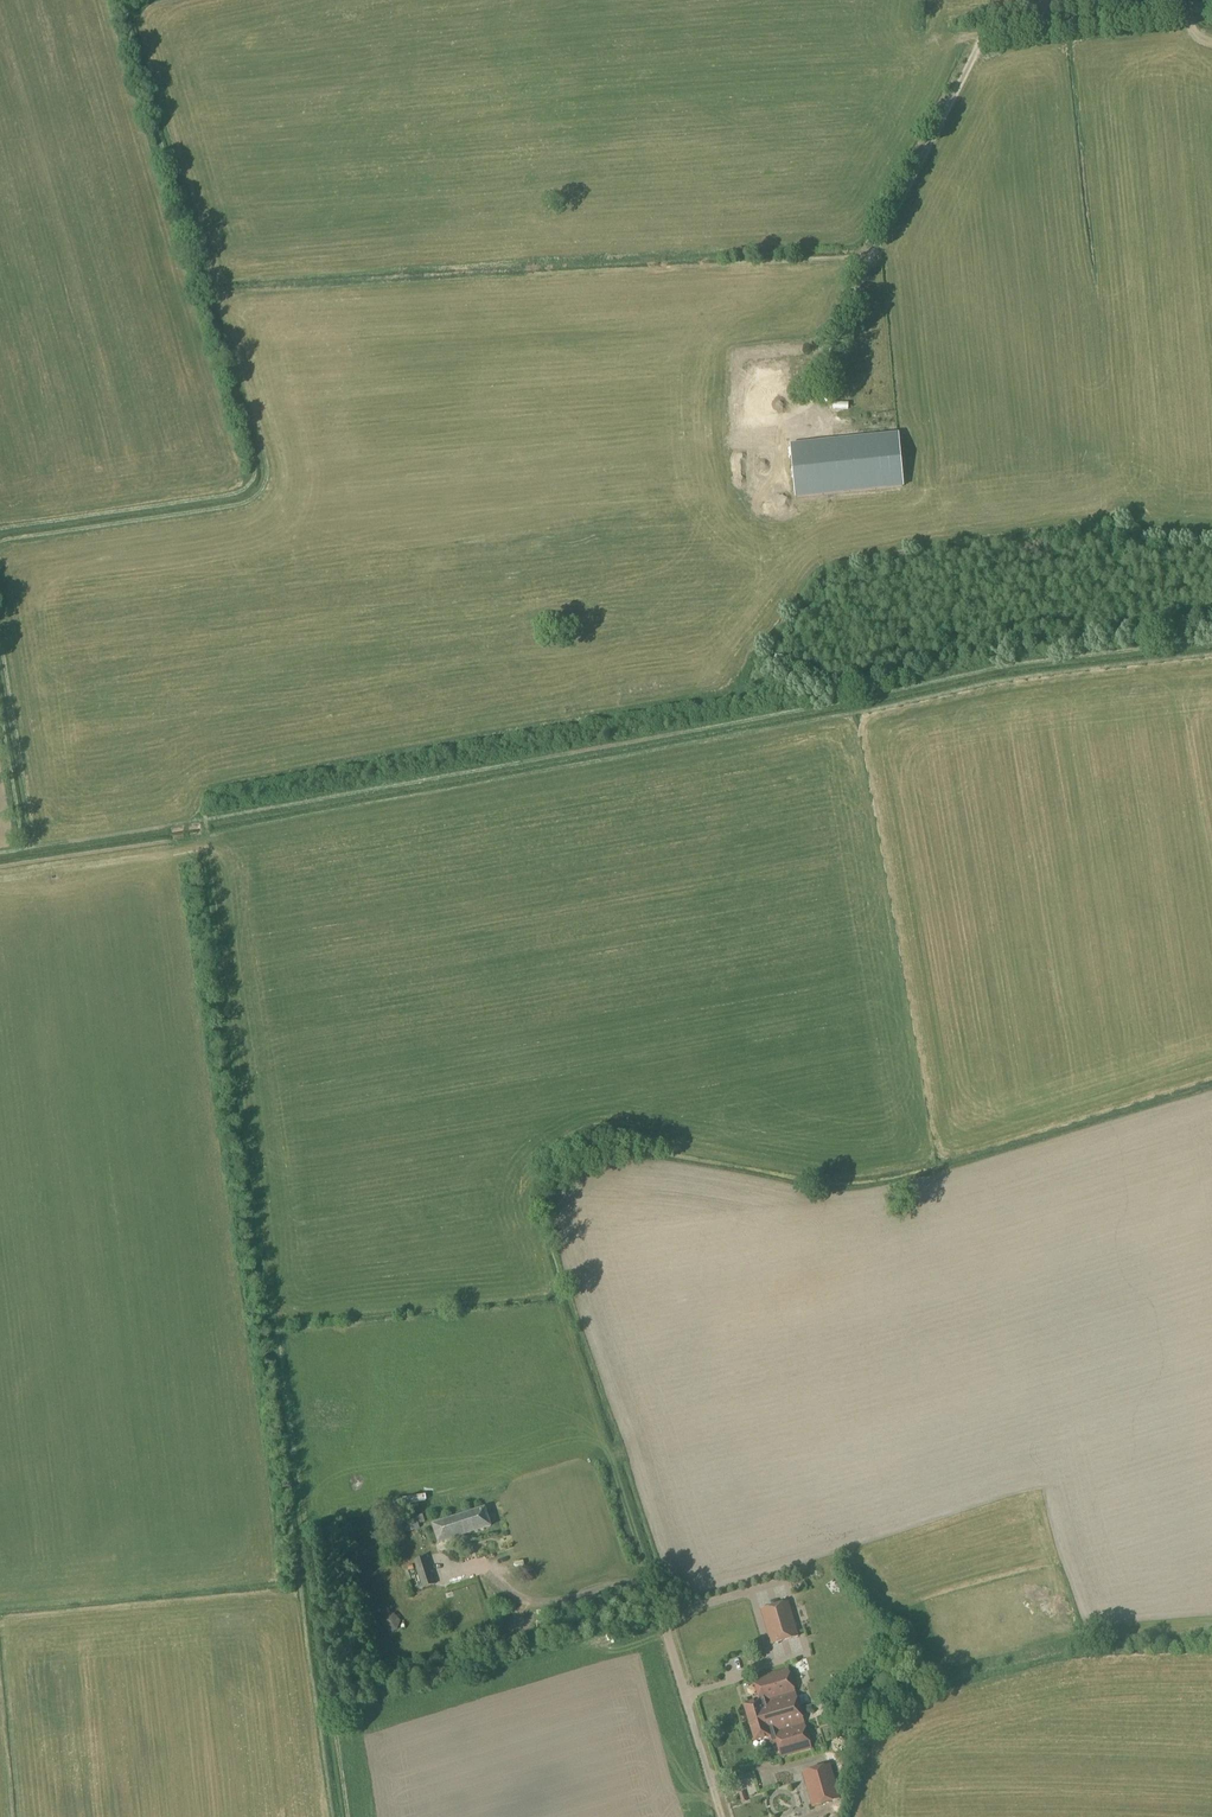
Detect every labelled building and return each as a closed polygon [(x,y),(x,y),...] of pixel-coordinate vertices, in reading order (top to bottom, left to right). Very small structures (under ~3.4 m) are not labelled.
[(819,495),(904,487),(898,435),(814,443),(819,495)] [(762,458),(763,485),(802,483),(800,456),(762,458)] [(437,1497),(443,1518),(481,1507),(475,1486),(437,1497)] [(439,1544),(491,1527),(485,1509),(433,1526),(439,1544)] [(423,1589),(434,1585),(426,1558),(414,1561),(423,1589)] [(770,1645),(799,1637),(789,1601),(760,1610),(770,1645)] [(802,1669),(810,1668),(808,1660),(801,1661),(802,1669)] [(811,1748),(795,1694),(788,1670),(754,1680),(760,1702),(744,1706),(755,1742),(770,1737),(772,1744),(776,1742),(781,1757),(811,1748)] [(812,1808),(840,1799),(830,1765),(802,1773),(812,1808)]
